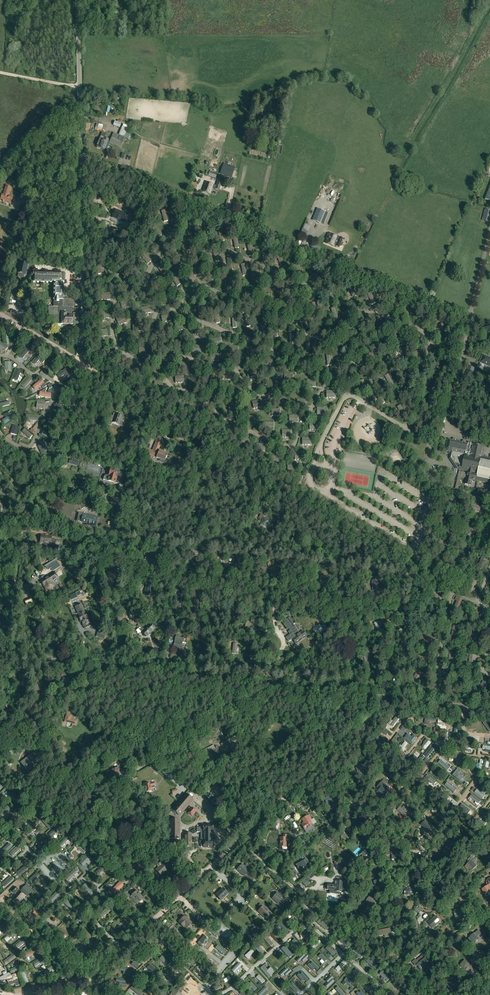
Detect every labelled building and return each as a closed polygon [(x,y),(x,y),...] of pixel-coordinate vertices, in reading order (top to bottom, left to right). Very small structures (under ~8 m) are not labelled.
[(124,138),(125,135),(127,130),(122,128),(119,135),(113,133),(109,143),(121,148),(123,142),(119,140),(120,136),(124,138)] [(97,146),(102,149),(103,147),(104,148),(108,139),(104,137),(106,135),(102,133),(97,146)] [(224,164),(221,170),(220,174),(231,178),(233,174),(235,167),(224,164)] [(206,182),(202,192),(210,194),(212,188),(215,188),(215,189),(219,191),(219,190),(220,187),(222,182),(218,180),(218,182),(217,182),(216,186),(206,182)] [(3,195),(2,194),(0,201),(11,204),(13,197),(8,195),(9,192),(10,192),(12,188),(6,186),(3,195)] [(325,212),(317,209),(312,220),(321,224),(325,212)] [(484,209),(482,220),(488,222),(489,213),(489,211),(484,209)] [(128,215),(115,210),(112,217),(124,222),(128,215)] [(159,237),(162,234),(155,226),(152,228),(159,237)] [(339,237),(339,238),(337,237),(330,234),(326,243),(333,246),(333,245),(336,246),(335,246),(339,248),(340,246),(341,247),(342,246),(343,244),(342,243),(341,243),(343,239),(339,237)] [(150,240),(147,243),(154,251),(157,249),(150,240)] [(171,262),(174,260),(167,251),(164,254),(171,262)] [(150,261),(143,253),(140,255),(147,264),(150,261)] [(285,266),(281,256),(277,257),(282,267),(285,266)] [(27,265),(20,263),(18,273),(25,275),(27,265)] [(160,263),(156,265),(163,274),(166,272),(160,263)] [(140,278),(142,275),(134,268),(132,271),(140,278)] [(73,315),(72,315),(72,307),(72,300),(63,300),(63,285),(63,283),(64,283),(65,274),(33,273),(33,282),(55,283),(55,284),(54,284),(53,307),(49,307),(49,314),(53,315),(52,324),(61,324),(73,324),(77,324),(77,316),(73,315)] [(174,275),(171,277),(177,286),(181,284),(174,275)] [(159,287),(162,284),(154,276),(151,279),(159,287)] [(132,290),(134,287),(126,279),(124,282),(132,290)] [(160,297),(152,289),(149,292),(157,300),(160,297)] [(174,304),(177,301),(169,293),(166,296),(174,304)] [(130,307),(128,300),(120,303),(122,309),(130,307)] [(149,306),(141,308),(143,314),(151,312),(149,306)] [(406,307),(402,309),(407,319),(410,317),(406,307)] [(420,316),(427,325),(430,322),(423,313),(420,316)] [(169,314),(161,316),(162,322),(170,320),(169,314)] [(124,316),(116,319),(119,325),(126,323),(124,316)] [(446,335),(449,332),(443,323),(439,326),(446,335)] [(417,333),(414,336),(421,344),(424,341),(417,333)] [(30,350),(27,347),(19,356),(22,359),(30,350)] [(449,359),(453,357),(447,347),(443,350),(449,359)] [(108,354),(104,349),(97,353),(101,358),(108,354)] [(247,351),(249,357),(257,355),(255,349),(247,351)] [(417,351),(413,353),(419,363),(423,361),(417,351)] [(39,360),(42,363),(45,360),(39,354),(32,362),(35,364),(39,360)] [(482,354),(479,363),(489,367),(489,358),(482,354)] [(47,374),(56,366),(53,363),(44,371),(47,374)] [(475,368),(469,366),(465,376),(471,378),(475,368)] [(439,367),(435,369),(442,378),(445,376),(439,367)] [(59,378),(64,375),(67,378),(70,376),(65,369),(57,375),(59,378)] [(407,371),(414,380),(417,378),(411,369),(407,371)] [(248,378),(256,376),(255,370),(247,371),(248,378)] [(390,386),(394,384),(388,374),(385,376),(390,386)] [(25,388),(32,380),(29,377),(21,386),(25,388)] [(270,377),(262,379),(263,385),(271,383),(270,377)] [(30,389),(33,394),(43,387),(40,383),(30,389)] [(73,391),(72,383),(65,384),(66,393),(73,391)] [(430,386),(437,395),(440,393),(434,384),(430,386)] [(407,388),(404,390),(410,399),(413,397),(407,388)] [(382,405),(385,402),(379,393),(376,395),(382,405)] [(428,400),(425,403),(431,412),(434,409),(428,400)] [(262,407),(260,401),(252,402),(254,409),(262,407)] [(53,409),(60,413),(63,408),(56,404),(53,409)] [(403,417),(406,415),(401,405),(397,407),(403,417)] [(58,417),(51,413),(47,419),(55,423),(58,417)] [(111,425),(112,423),(124,427),(125,423),(121,422),(123,416),(114,413),(113,418),(109,416),(107,424),(111,425)] [(15,417),(13,414),(8,417),(2,421),(5,424),(15,417)] [(425,422),(422,424),(428,433),(431,431),(425,422)] [(11,434),(17,436),(19,427),(13,426),(11,434)] [(27,436),(30,439),(33,436),(25,429),(22,432),(27,436)] [(41,434),(50,440),(53,436),(44,431),(41,434)] [(156,442),(161,444),(166,433),(161,431),(156,442)] [(103,437),(99,448),(106,450),(109,440),(103,437)] [(468,444),(465,443),(465,441),(463,441),(463,442),(455,441),(456,439),(453,439),(453,440),(448,439),(446,448),(448,450),(452,451),(451,458),(453,461),(454,462),(454,464),(460,465),(459,469),(468,471),(468,473),(466,478),(465,484),(471,485),(472,480),(475,481),(481,457),(483,446),(473,444),(472,445),(468,444)] [(167,454),(158,450),(160,445),(156,443),(153,451),(146,448),(144,453),(156,458),(157,458),(160,459),(159,461),(165,464),(166,461),(165,460),(167,454)] [(38,446),(43,457),(48,455),(42,444),(38,446)] [(30,451),(35,461),(38,459),(34,449),(30,451)] [(475,481),(489,484),(489,458),(481,457),(475,481)] [(104,479),(118,483),(121,472),(111,469),(109,475),(108,475),(107,477),(105,476),(104,479)] [(468,473),(459,471),(455,489),(458,489),(461,477),(466,478),(468,473)] [(453,507),(455,501),(446,499),(445,504),(453,507)] [(470,510),(479,513),(481,507),(472,504),(470,510)] [(89,524),(89,525),(95,527),(98,517),(84,514),(79,513),(77,521),(82,522),(89,524)] [(269,520),(263,518),(261,525),(267,527),(269,520)] [(470,537),(476,531),(471,527),(466,533),(470,537)] [(66,532),(52,530),(51,537),(65,538),(66,532)] [(41,535),(40,543),(50,544),(50,546),(56,547),(56,545),(59,546),(60,545),(60,542),(60,541),(56,540),(57,540),(51,539),(51,536),(41,535)] [(449,544),(440,540),(438,545),(446,550),(449,544)] [(191,550),(189,558),(197,560),(198,552),(191,550)] [(151,564),(154,561),(152,559),(153,559),(147,553),(145,555),(147,557),(144,560),(146,562),(147,561),(149,563),(151,564)] [(460,553),(456,561),(461,564),(466,556),(460,553)] [(483,568),(487,561),(482,558),(478,566),(483,568)] [(46,566),(48,569),(51,568),(52,570),(59,566),(56,560),(46,566)] [(223,572),(234,573),(235,566),(231,566),(231,565),(228,565),(224,565),(223,572)] [(48,588),(48,590),(51,588),(50,587),(52,586),(50,582),(57,578),(54,573),(40,581),(43,585),(44,585),(46,589),(48,588)] [(330,578),(320,576),(319,584),(326,585),(326,583),(329,584),(330,578)] [(473,590),(476,582),(471,579),(467,587),(473,590)] [(429,596),(437,602),(440,597),(432,591),(429,596)] [(177,604),(183,605),(184,595),(178,594),(178,596),(175,596),(174,600),(177,601),(177,604)] [(456,596),(455,600),(456,601),(454,607),(458,609),(462,599),(456,596)] [(271,603),(269,614),(273,615),(274,610),(276,610),(278,604),(271,603)] [(83,627),(89,624),(82,605),(75,607),(83,627)] [(488,612),(482,609),(480,612),(481,613),(478,619),(482,622),(488,612)] [(249,611),(247,610),(245,615),(246,615),(245,618),(244,618),(243,620),(247,622),(245,627),(248,628),(251,619),(247,618),(248,616),(249,611)] [(425,617),(432,622),(435,617),(428,612),(425,617)] [(303,631),(297,635),(296,634),(299,632),(295,627),(293,625),(295,623),(290,616),(283,621),(290,630),(288,632),(290,634),(285,637),(289,642),(292,639),(295,643),(306,635),(303,631)] [(382,620),(377,622),(382,630),(386,627),(382,620)] [(143,634),(143,635),(145,637),(146,637),(151,632),(151,631),(154,628),(150,624),(144,630),(138,625),(136,627),(143,634)] [(99,630),(96,636),(105,640),(107,634),(99,630)] [(175,637),(174,644),(173,648),(182,650),(182,646),(181,646),(182,643),(183,643),(184,639),(175,637)] [(368,661),(375,659),(372,650),(365,653),(368,661)] [(61,677),(66,677),(66,681),(71,681),(71,673),(66,673),(62,673),(61,677)] [(417,684),(421,676),(416,674),(412,681),(417,684)] [(440,686),(444,679),(439,676),(434,684),(440,686)] [(462,689),(466,681),(461,679),(457,686),(462,689)] [(44,686),(41,685),(42,682),(37,681),(35,689),(42,691),(44,686)] [(484,691),(488,684),(483,681),(479,689),(484,691)] [(73,717),(71,717),(71,716),(67,715),(65,722),(76,725),(76,721),(72,720),(73,717)] [(395,717),(389,725),(393,728),(399,719),(395,717)] [(407,734),(404,739),(412,745),(417,738),(414,735),(411,738),(407,734)] [(386,740),(382,737),(376,746),(380,749),(386,740)] [(231,738),(219,745),(225,755),(237,748),(231,738)] [(425,750),(431,743),(426,740),(423,743),(423,745),(422,747),(425,750)] [(407,744),(405,742),(399,750),(403,753),(404,752),(405,751),(406,749),(404,748),(407,744)] [(213,745),(201,752),(203,757),(216,750),(213,745)] [(431,748),(424,755),(427,758),(434,750),(431,748)] [(36,751),(20,763),(27,772),(37,765),(38,767),(46,760),(41,753),(39,755),(36,751)] [(111,770),(106,773),(110,781),(113,780),(115,778),(121,775),(119,770),(117,768),(111,771),(111,770)] [(432,771),(430,773),(436,779),(438,776),(432,771)] [(377,793),(381,796),(382,795),(385,797),(391,789),(382,781),(377,787),(379,790),(377,793)] [(155,783),(144,785),(146,793),(151,792),(151,788),(155,788),(155,786),(155,783)] [(456,790),(447,783),(444,786),(454,793),(456,790)] [(177,800),(183,793),(179,789),(172,796),(177,800)] [(485,796),(477,790),(475,793),(483,799),(485,796)] [(18,803),(20,800),(12,793),(9,796),(18,803)] [(186,794),(172,810),(179,816),(193,801),(186,794)] [(325,798),(327,804),(337,801),(335,795),(325,798)] [(22,811),(29,804),(27,801),(20,808),(22,811)] [(407,815),(411,811),(406,806),(405,807),(402,805),(397,810),(400,812),(401,810),(407,815)] [(8,807),(1,814),(4,817),(11,810),(8,807)] [(196,811),(190,807),(186,812),(192,816),(196,811)] [(302,819),(305,823),(302,825),(306,833),(315,828),(313,825),(312,825),(310,820),(311,819),(309,815),(302,819)] [(487,817),(481,825),(484,827),(489,819),(487,817)] [(25,818),(19,826),(21,828),(28,821),(25,818)] [(41,821),(49,830),(51,828),(43,819),(41,821)] [(354,829),(362,826),(364,825),(361,820),(357,821),(356,819),(351,821),(354,829)] [(170,821),(170,840),(178,839),(178,820),(170,821)] [(300,822),(299,820),(291,824),(294,830),(299,827),(297,824),(300,822)] [(424,828),(423,829),(427,833),(433,827),(425,820),(421,825),(424,828)] [(37,827),(34,824),(27,831),(30,834),(37,827)] [(204,848),(213,848),(213,847),(214,846),(214,845),(213,844),(213,840),(215,840),(217,838),(217,835),(215,832),(213,832),(213,825),(203,825),(201,825),(201,828),(197,828),(197,832),(201,832),(201,847),(204,847),(204,848)] [(60,830),(56,827),(49,835),(52,838),(60,830)] [(192,847),(192,833),(184,833),(184,847),(192,847)] [(289,835),(284,835),(284,838),(280,838),(280,847),(286,847),(286,839),(289,839),(289,835)] [(68,839),(66,837),(59,844),(62,847),(68,839)] [(76,846),(84,853),(87,850),(79,843),(76,846)] [(9,844),(1,851),(4,855),(12,847),(9,844)] [(49,848),(46,845),(38,853),(41,855),(49,848)] [(18,846),(10,853),(13,857),(21,849),(18,846)] [(453,850),(448,846),(443,852),(448,856),(453,850)] [(362,857),(364,859),(367,856),(369,859),(372,856),(369,852),(368,853),(365,850),(359,856),(361,858),(362,857)] [(402,851),(391,851),(391,855),(392,855),(392,860),(401,860),(401,855),(402,855),(402,851)] [(83,866),(91,858),(88,855),(80,862),(83,866)] [(470,862),(465,867),(468,870),(470,869),(471,871),(477,866),(474,863),(476,862),(472,857),(468,861),(470,862)] [(168,863),(167,862),(165,861),(164,859),(158,865),(160,866),(156,870),(161,876),(166,871),(166,870),(167,869),(171,866),(168,863)] [(304,861),(296,865),(299,870),(306,866),(305,864),(308,863),(306,859),(303,860),(304,861)] [(142,865),(140,866),(137,863),(133,868),(136,871),(133,874),(138,879),(145,871),(144,870),(145,868),(142,865)] [(107,867),(104,864),(96,872),(99,875),(107,867)] [(249,871),(242,865),(237,870),(244,877),(249,871)] [(16,874),(18,877),(28,869),(25,866),(16,874)] [(68,882),(77,874),(74,871),(65,879),(68,882)] [(36,873),(29,881),(32,884),(40,876),(36,873)] [(387,882),(384,875),(380,876),(381,878),(373,881),(375,886),(387,882)] [(11,877),(2,885),(5,888),(14,880),(11,877)] [(481,890),(485,895),(489,892),(489,878),(487,880),(488,880),(487,880),(486,881),(486,882),(486,883),(488,886),(481,890)] [(328,884),(328,890),(330,890),(330,894),(340,895),(340,893),(347,893),(348,882),(338,881),(338,885),(328,884)] [(121,882),(112,891),(115,894),(124,886),(121,882)] [(85,884),(82,887),(89,895),(92,892),(85,884)] [(26,885),(21,890),(27,896),(32,891),(26,885)] [(48,885),(39,894),(42,896),(51,887),(48,885)] [(15,887),(11,891),(15,894),(12,898),(18,904),(25,897),(19,891),(18,890),(15,887)] [(228,894),(223,889),(216,895),(221,901),(228,894)] [(142,899),(139,896),(140,895),(137,891),(130,897),(137,904),(142,899)] [(49,900),(52,903),(60,895),(57,892),(49,900)] [(130,897),(126,893),(125,892),(121,896),(125,901),(130,897)] [(285,900),(277,893),(273,899),(280,905),(285,900)] [(371,909),(372,907),(373,908),(378,902),(370,897),(366,902),(368,904),(367,906),(371,909)] [(74,907),(66,900),(64,903),(72,910),(74,907)] [(96,912),(103,904),(100,901),(93,909),(96,912)] [(121,912),(124,909),(117,901),(114,904),(121,912)] [(307,915),(309,912),(303,906),(301,909),(307,915)] [(463,908),(454,911),(456,919),(465,917),(464,915),(467,914),(465,906),(462,907),(463,908)] [(40,920),(45,914),(38,907),(33,913),(40,920)] [(271,914),(263,907),(258,912),(266,919),(271,914)] [(101,919),(110,912),(107,909),(99,916),(101,919)] [(86,918),(83,915),(74,922),(77,925),(86,918)] [(180,921),(179,922),(184,927),(185,926),(187,928),(192,924),(186,917),(186,918),(184,916),(180,920),(180,921)] [(433,929),(441,922),(436,916),(428,923),(433,929)] [(133,917),(124,924),(127,927),(135,920),(133,917)] [(203,917),(203,918),(198,922),(203,927),(207,922),(208,922),(203,917)] [(317,923),(327,931),(330,927),(320,919),(317,923)] [(51,931),(54,928),(46,921),(43,923),(51,931)] [(290,931),(282,922),(279,925),(286,934),(290,931)] [(261,931),(256,925),(249,932),(254,937),(261,931)] [(68,934),(61,927),(57,931),(63,938),(68,934)] [(219,935),(211,928),(208,931),(217,938),(219,935)] [(7,942),(18,931),(16,929),(5,939),(7,942)] [(91,938),(82,929),(80,932),(89,940),(91,938)] [(478,930),(474,933),(466,941),(468,944),(472,940),(474,943),(479,939),(477,936),(481,933),(478,930)] [(198,943),(205,935),(202,932),(195,941),(198,943)] [(266,936),(263,939),(270,948),(273,945),(266,936)] [(167,947),(170,944),(163,938),(160,941),(167,947)] [(232,945),(223,938),(221,941),(230,948),(232,945)] [(301,946),(295,939),(291,942),(298,949),(301,946)] [(312,950),(320,942),(317,939),(309,947),(312,950)] [(16,946),(18,949),(25,942),(23,940),(16,946)] [(344,940),(341,942),(348,948),(350,946),(344,940)] [(398,946),(400,950),(411,944),(408,940),(398,946)] [(101,942),(93,950),(96,953),(104,945),(101,942)] [(327,943),(319,951),(332,962),(338,957),(338,956),(338,955),(339,955),(339,954),(339,953),(338,953),(338,952),(338,951),(327,943)] [(226,952),(217,945),(215,949),(224,955),(226,952)] [(258,945),(254,948),(261,956),(264,953),(258,945)] [(292,955),(283,946),(280,949),(288,958),(292,955)] [(180,956),(182,953),(175,947),(172,950),(180,956)] [(195,947),(192,950),(200,957),(203,954),(195,947)] [(82,948),(79,951),(87,959),(90,956),(82,948)] [(37,952),(36,949),(25,954),(27,957),(37,952)] [(363,956),(355,949),(353,951),(361,959),(363,956)] [(249,957),(254,952),(252,950),(245,956),(247,959),(247,958),(249,957)] [(275,951),(267,959),(278,972),(287,963),(275,951)] [(306,955),(305,956),(302,953),(296,960),(298,962),(299,961),(301,963),(308,957),(306,955)] [(327,960),(321,954),(318,957),(321,960),(319,961),(322,964),(327,960)] [(425,970),(429,967),(431,969),(434,966),(424,954),(416,960),(425,970)] [(15,958),(13,955),(3,962),(6,965),(15,958)] [(162,957),(160,960),(168,966),(170,963),(162,957)] [(208,957),(205,960),(213,967),(216,964),(208,957)] [(470,962),(479,965),(481,960),(472,957),(470,962)] [(43,963),(43,962),(44,961),(42,958),(33,964),(35,967),(41,963),(41,964),(43,963)] [(194,967),(196,964),(189,958),(187,961),(194,967)] [(378,966),(369,959),(367,961),(375,969),(378,966)] [(341,968),(346,963),(344,960),(334,970),(338,975),(343,970),(341,968)] [(470,974),(473,976),(477,972),(464,960),(460,965),(465,969),(463,972),(468,976),(470,974)] [(319,968),(312,962),(310,964),(309,963),(307,965),(312,970),(314,968),(317,970),(319,968)] [(235,974),(242,966),(239,963),(232,971),(235,974)] [(149,965),(146,968),(156,976),(159,973),(149,965)] [(177,965),(175,968),(183,975),(185,972),(177,965)] [(267,970),(263,965),(260,968),(269,978),(272,975),(270,973),(273,970),(270,967),(267,970)] [(51,966),(43,973),(44,975),(53,969),(51,966)] [(289,969),(288,970),(286,967),(279,974),(281,976),(283,974),(285,977),(291,972),(289,969)] [(363,975),(356,968),(353,971),(360,977),(363,975)] [(130,971),(122,969),(122,971),(124,972),(123,976),(131,978),(132,973),(130,972),(130,971)] [(167,972),(164,975),(173,982),(175,978),(167,972)] [(382,972),(380,975),(388,982),(390,978),(382,972)] [(302,973),(299,975),(299,974),(296,976),(301,981),(303,979),(306,982),(308,980),(302,973)] [(7,981),(9,986),(15,984),(16,987),(21,985),(17,974),(11,976),(6,978),(7,981)] [(142,978),(149,984),(152,981),(144,974),(142,978)] [(259,975),(256,978),(262,984),(265,982),(259,975)] [(334,981),(331,979),(333,978),(330,976),(325,981),(327,983),(325,986),(327,988),(334,981)] [(355,985),(347,977),(344,981),(352,988),(355,985)] [(458,985),(456,980),(447,984),(450,989),(458,985)] [(248,984),(254,991),(257,988),(251,982),(248,984)] [(299,990),(292,982),(288,985),(296,993),(299,990)] [(158,994),(164,994),(166,993),(156,985),(152,990),(158,994)] [(373,985),(370,987),(377,994),(378,994),(380,993),(373,985)] [(174,990),(179,994),(183,990),(177,986),(174,990)] [(338,986),(335,989),(340,994),(344,994),(345,994),(338,986)]
